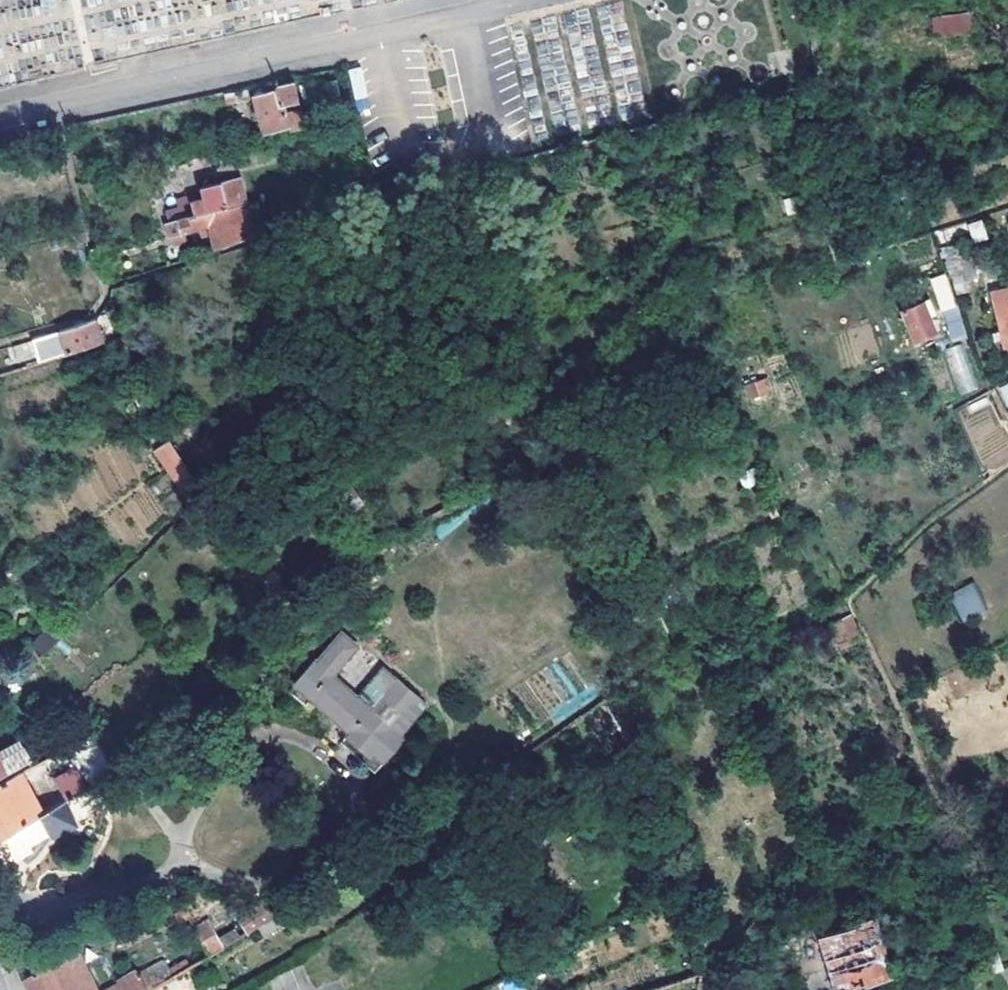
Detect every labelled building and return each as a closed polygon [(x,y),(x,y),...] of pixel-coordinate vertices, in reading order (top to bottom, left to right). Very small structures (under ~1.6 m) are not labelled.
[(970,12),(930,16),(932,36),(972,32),(970,12)] [(362,67),(348,69),(355,109),(369,107),(362,67)] [(302,109),(286,113),(284,104),(300,101),(295,79),(278,83),(278,86),(253,92),(262,131),(290,125),(291,130),(306,126),(302,109)] [(253,128),(236,133),(238,143),(256,139),(253,128)] [(337,151),(324,153),(327,169),(340,167),(337,151)] [(197,212),(170,220),(173,234),(189,231),(201,227),(203,238),(213,235),(217,247),(255,234),(242,176),(202,187),(205,195),(194,198),(197,212)] [(72,187),(63,189),(65,197),(75,195),(72,187)] [(166,205),(170,220),(197,212),(194,198),(166,205)] [(972,242),(986,240),(983,221),(968,223),(972,242)] [(192,241),(189,231),(173,234),(176,246),(192,241)] [(949,343),(965,339),(949,274),(933,278),(949,343)] [(916,297),(918,303),(926,300),(923,294),(916,297)] [(991,299),(1002,346),(1007,344),(1007,295),(991,299)] [(926,300),(918,303),(906,308),(919,339),(938,330),(926,300)] [(95,319),(32,338),(39,360),(102,342),(95,319)] [(965,344),(945,349),(956,393),(976,388),(965,344)] [(744,382),(745,398),(770,396),(769,381),(744,382)] [(998,386),(1007,410),(1007,382),(998,386)] [(195,502),(205,492),(202,489),(171,442),(159,451),(195,502)] [(964,623),(987,611),(972,582),(949,594),(964,623)] [(852,612),(832,620),(844,646),(863,637),(852,612)] [(378,699),(370,691),(361,699),(337,675),(363,647),(347,632),(320,658),(319,656),(298,678),(379,756),(425,707),(396,680),(378,699)] [(69,747),(75,758),(90,786),(117,770),(97,732),(69,747)] [(33,758),(23,740),(1,752),(0,750),(0,776),(33,758)] [(90,786),(75,758),(58,767),(72,795),(90,786)] [(42,813),(21,772),(0,783),(0,836),(42,813)] [(0,836),(0,863),(37,843),(38,845),(45,841),(41,833),(74,817),(65,800),(42,813),(0,836)] [(240,919),(248,932),(274,916),(265,902),(240,919)] [(867,916),(816,931),(831,987),(883,971),(867,916)] [(223,948),(210,921),(195,928),(209,957),(223,948)] [(219,937),(225,948),(242,938),(235,927),(219,937)] [(76,941),(24,974),(29,989),(96,989),(76,941)] [(995,970),(991,958),(979,962),(983,973),(995,970)] [(140,979),(146,989),(156,989),(175,978),(166,964),(140,979)] [(119,989),(146,989),(140,979),(139,977),(118,987),(119,989)]
